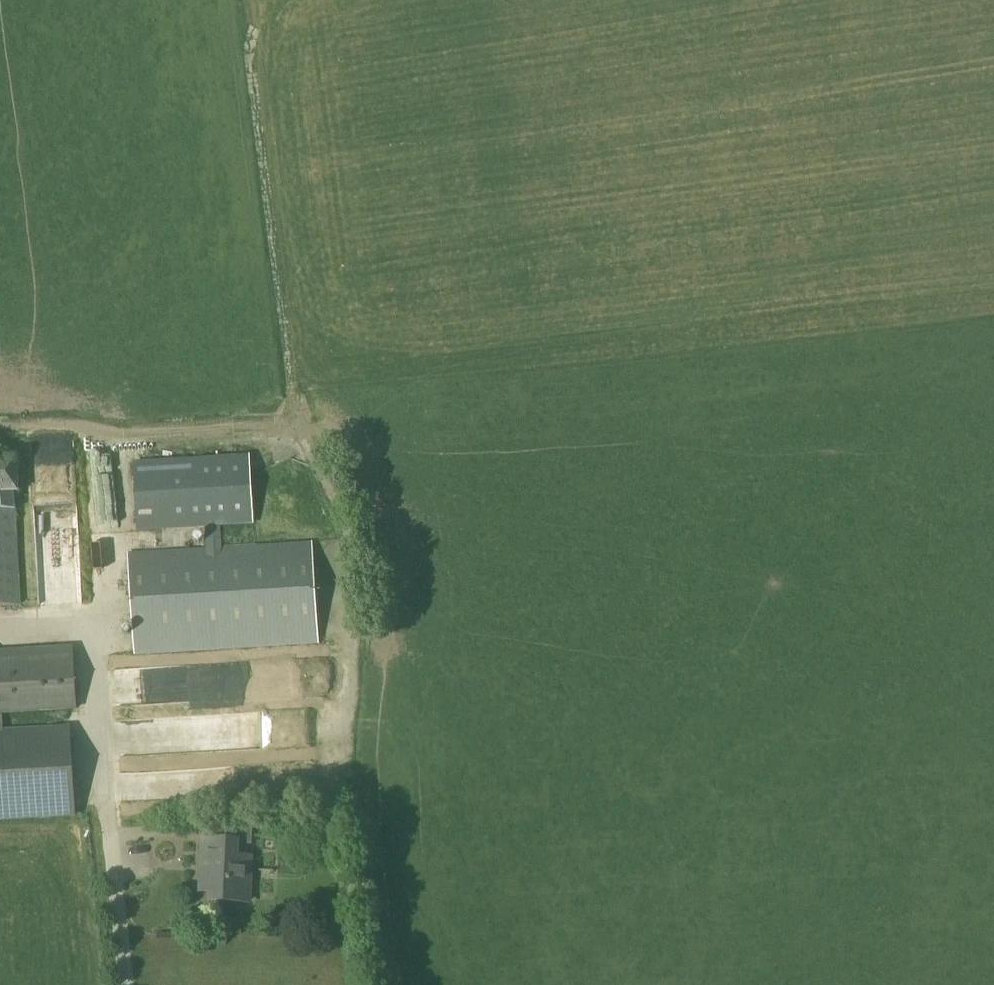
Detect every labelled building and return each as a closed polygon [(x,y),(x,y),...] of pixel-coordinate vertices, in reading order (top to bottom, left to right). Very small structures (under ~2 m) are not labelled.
[(40,457),(43,478),(73,474),(70,453),(40,457)] [(206,528),(207,548),(128,553),(134,657),(319,645),(313,541),(221,548),(220,527),(254,525),(250,455),(133,462),(137,532),(206,528)] [(17,509),(15,496),(20,496),(18,460),(0,461),(0,608),(21,607),(17,509)] [(77,702),(73,646),(0,651),(0,821),(76,817),(71,728),(4,731),(3,714),(77,710),(77,702)] [(237,857),(238,842),(202,840),(200,893),(211,893),(210,902),(250,904),(252,857),(237,857)]
